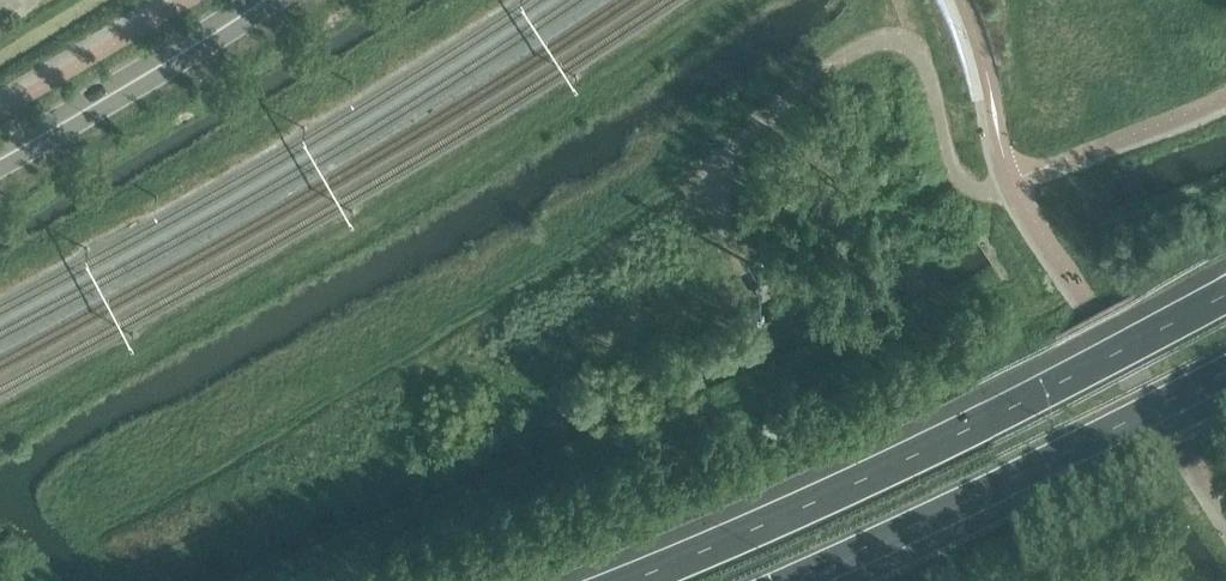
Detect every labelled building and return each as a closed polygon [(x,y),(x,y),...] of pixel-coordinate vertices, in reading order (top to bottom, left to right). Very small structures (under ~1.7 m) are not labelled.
[(776,273),(755,285),(763,297),(784,285),(776,273)]
